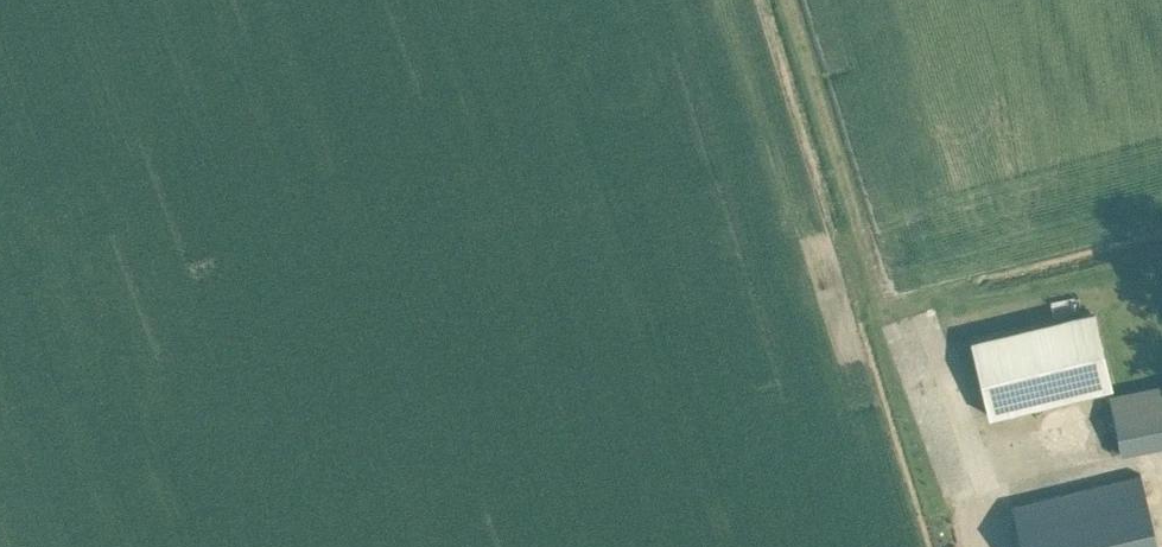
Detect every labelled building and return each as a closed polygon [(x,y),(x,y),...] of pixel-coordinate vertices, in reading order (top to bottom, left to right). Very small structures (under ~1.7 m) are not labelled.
[(1112,385),(1094,308),(970,337),(988,414),(1112,385)] [(1138,444),(1161,439),(1161,398),(1152,400),(1148,379),(1127,383),(1131,403),(1114,406),(1117,423),(1134,420),(1138,444)] [(1157,543),(1141,474),(1012,505),(1022,546),(1158,546),(1157,543)]
